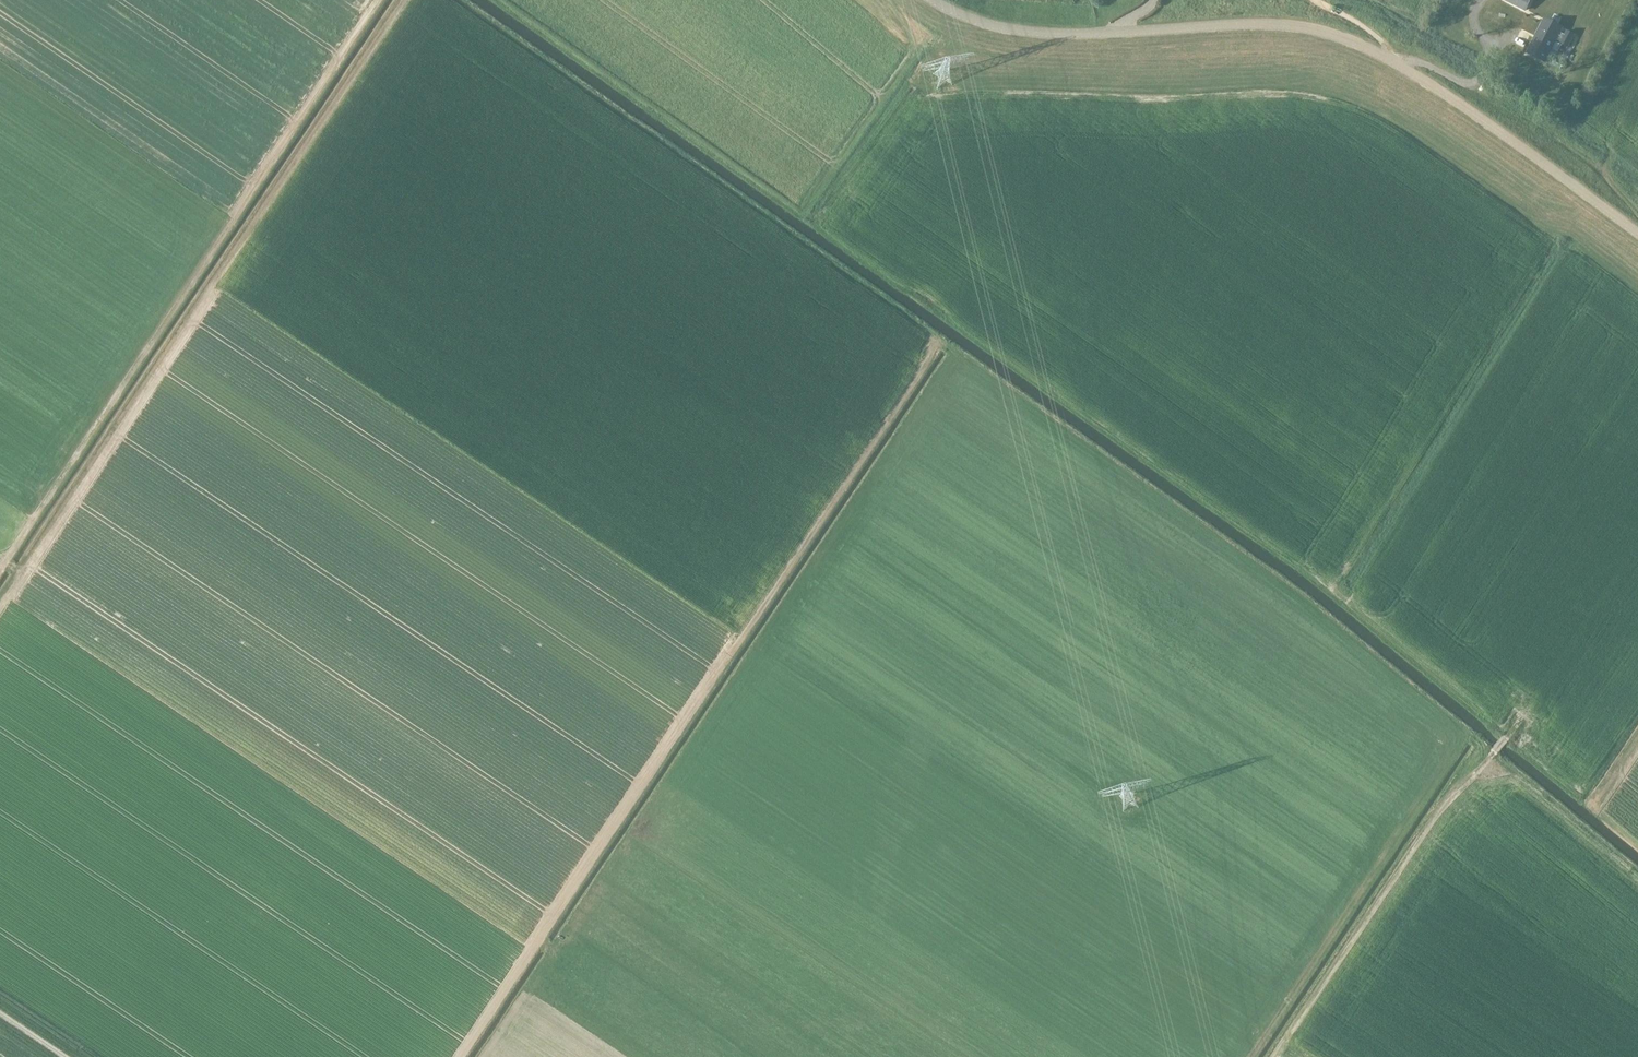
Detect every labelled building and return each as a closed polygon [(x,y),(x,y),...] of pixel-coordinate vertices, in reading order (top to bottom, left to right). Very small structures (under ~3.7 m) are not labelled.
[(1525,10),(1530,0),(1505,0),(1525,10)] [(1544,20),(1527,54),(1544,62),(1555,40),(1560,43),(1560,44),(1567,48),(1569,44),(1572,46),(1573,43),(1571,42),(1574,36),(1566,32),(1564,36),(1559,33),(1561,29),(1544,20)]
